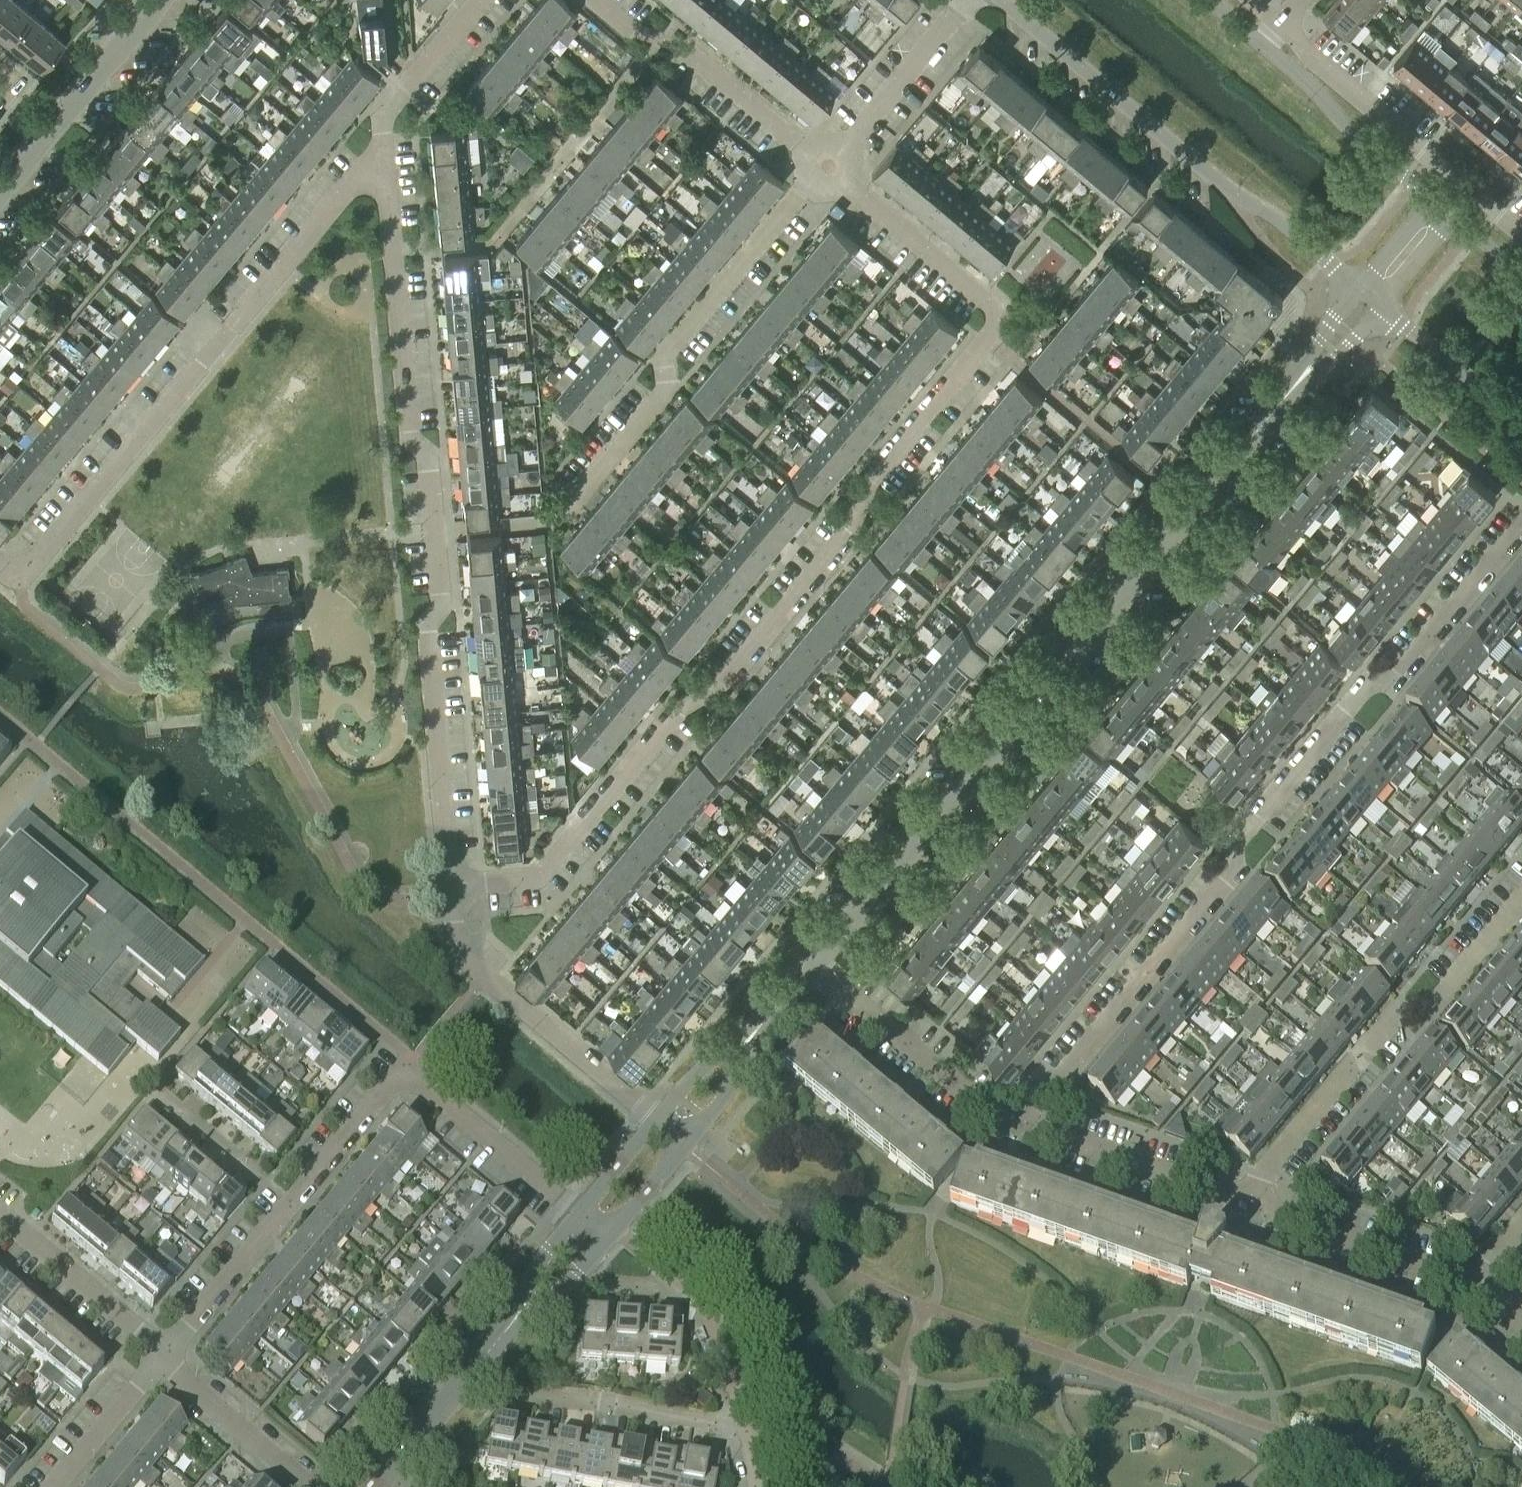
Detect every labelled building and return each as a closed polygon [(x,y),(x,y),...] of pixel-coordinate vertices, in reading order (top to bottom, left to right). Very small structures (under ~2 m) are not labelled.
[(30,11),(17,0),(11,0),(0,14),(0,34),(6,40),(30,11)] [(11,0),(0,0),(0,14),(11,0)] [(263,0),(229,0),(228,0),(255,22),(264,12),(273,19),(279,13),(263,0)] [(279,13),(285,6),(278,0),(263,0),(279,13)] [(380,0),(356,0),(361,49),(385,68),(390,62),(385,58),(380,0)] [(436,8),(442,0),(426,0),(436,8)] [(564,0),(541,0),(535,6),(571,37),(577,29),(568,22),(577,11),(564,0)] [(711,0),(683,0),(677,7),(694,21),(711,0)] [(733,8),(723,0),(711,0),(694,21),(711,35),(733,8)] [(881,0),(870,0),(863,9),(869,14),(881,0)] [(911,0),(881,0),(869,14),(876,20),(884,11),(895,20),(911,0)] [(1338,0),(1336,0),(1322,16),(1349,39),(1364,22),(1338,0)] [(1372,0),(1338,0),(1364,22),(1378,5),(1372,0)] [(1521,3),(1521,0),(1504,0),(1516,10),(1521,3)] [(1448,17),(1453,10),(1445,4),(1439,10),(1448,17)] [(209,23),(245,53),(260,36),(224,5),(209,23)] [(571,37),(535,6),(522,23),(548,45),(557,35),(566,43),(571,37)] [(728,49),(758,13),(751,8),(744,17),(733,8),(711,35),(728,49)] [(1477,22),(1483,16),(1474,9),(1469,16),(1477,22)] [(23,53),(47,25),(30,11),(6,40),(23,53)] [(745,63),(767,36),(757,28),(765,19),(758,13),(728,49),(745,63)] [(1485,29),(1491,22),(1483,16),(1477,22),(1485,29)] [(1412,34),(1419,25),(1412,20),(1405,28),(1412,34)] [(232,70),(245,53),(209,23),(196,39),(222,62),(232,70)] [(548,45),(522,23),(508,39),(544,69),(549,63),(540,55),(548,45)] [(40,68),(64,39),(47,25),(23,53),(40,68)] [(1473,39),(1479,32),(1471,25),(1465,32),(1473,39)] [(1405,42),(1412,34),(1405,28),(1398,36),(1405,42)] [(1411,80),(1434,53),(1442,43),(1424,29),(1393,65),(1411,80)] [(1481,45),(1487,39),(1479,32),(1473,39),(1481,45)] [(761,77),(791,41),(784,35),(777,45),(767,36),(745,63),(761,77)] [(1511,51),(1516,44),(1508,37),(1503,44),(1511,51)] [(222,62),(196,39),(182,56),(218,86),(223,79),(214,72),(222,62)] [(544,69),(508,39),(494,56),(521,78),(529,68),(538,76),(544,69)] [(778,91),(800,64),(790,56),(798,47),(791,41),(761,77),(778,91)] [(968,97),(998,61),(980,46),(958,73),(969,82),(961,91),(968,97)] [(1427,94),(1450,66),(1434,53),(1411,80),(1427,94)] [(1506,66),(1512,60),(1504,53),(1498,60),(1506,66)] [(248,62),(258,70),(264,62),(255,54),(248,62)] [(1384,67),(1390,59),(1384,54),(1377,62),(1384,67)] [(378,77),(351,55),(342,66),(333,58),(328,64),(364,94),(378,77)] [(209,96),(218,86),(182,56),(168,73),(194,95),(200,89),(209,96)] [(521,78),(494,56),(480,72),(516,102),(522,96),(513,88),(521,78)] [(1515,73),(1520,66),(1512,60),(1506,66),(1515,73)] [(992,101),(1015,75),(998,61),(968,97),(974,102),(982,93),(992,101)] [(273,70),(264,62),(258,70),(267,78),(273,70)] [(795,105),(825,69),(818,63),(810,72),(800,64),(778,91),(795,105)] [(364,94),(328,64),(321,72),(331,79),(323,89),(349,111),(364,94)] [(1444,108),(1467,80),(1450,66),(1427,94),(1444,108)] [(812,119),(834,93),(823,84),(831,74),(825,69),(795,105),(812,119)] [(1460,121),(1491,85),(1475,71),(1467,80),(1444,108),(1460,121)] [(516,102),(480,72),(466,90),(492,112),(501,101),(510,109),(516,102)] [(194,95),(168,73),(154,89),(190,119),(196,113),(186,105),(194,95)] [(1000,124),(1031,88),(1015,75),(992,101),(1002,109),(994,119),(1000,124)] [(682,99),(655,76),(639,95),(675,125),(682,117),(673,109),(682,99)] [(1477,135),(1508,99),(1491,85),(1460,121),(1477,135)] [(1025,129),(1047,102),(1031,88),(1000,124),(1008,130),(1015,121),(1016,121),(1025,129)] [(190,119),(154,89),(140,106),(167,128),(175,118),(184,126),(190,119)] [(335,128),(349,111),(323,89),(314,99),(305,91),(299,98),(335,128)] [(675,125),(639,95),(626,111),(653,133),(661,123),(671,130),(675,125)] [(335,128),(299,98),(294,105),(303,113),(295,123),(321,145),(335,128)] [(1521,115),(1521,111),(1508,99),(1477,135),(1494,149),(1521,115)] [(1025,129),(1035,137),(1027,146),(1034,152),(1064,116),(1047,102),(1025,129)] [(167,128),(140,106),(126,123),(162,153),(168,146),(159,138),(167,128)] [(653,133),(626,111),(613,126),(649,156),(654,150),(645,142),(653,133)] [(1521,149),(1521,115),(1494,149),(1510,163),(1521,149)] [(1058,156),(1080,129),(1064,116),(1034,152),(1041,157),(1048,148),(1058,156)] [(162,153),(126,123),(112,140),(139,162),(147,152),(157,159),(162,153)] [(321,145),(295,123),(286,132),(277,125),(272,131),(308,161),(321,145)] [(466,149),(465,136),(476,135),(476,125),(429,129),(431,152),(466,149)] [(649,156),(613,126),(599,144),(625,166),(634,156),(643,164),(649,156)] [(1067,180),(1097,144),(1080,129),(1058,156),(1068,165),(1060,174),(1067,180)] [(308,161),(272,131),(266,138),(275,146),(267,155),(294,178),(308,161)] [(139,162),(112,140),(98,157),(134,187),(140,180),(130,172),(139,162)] [(625,166),(599,144),(585,160),(621,190),(627,183),(617,176),(625,166)] [(1091,184),(1114,157),(1097,144),(1067,180),(1074,185),(1082,176),(1091,184)] [(893,187),(923,151),(916,145),(908,154),(897,145),(875,172),(893,187)] [(467,162),(466,149),(431,152),(433,173),(479,169),(479,161),(467,162)] [(1510,163),(1521,173),(1521,149),(1510,163)] [(909,200),(931,174),(922,166),(929,156),(923,151),(893,187),(909,200)] [(281,194),(294,178),(267,155),(259,165),(250,158),(245,164),(281,194)] [(134,187),(98,157),(84,173),(111,195),(119,186),(128,193),(134,187)] [(1100,207),(1130,171),(1114,157),(1091,184),(1101,193),(1094,202),(1100,207)] [(781,181),(754,159),(745,170),(736,162),(730,169),(766,199),(781,181)] [(621,190),(585,160),(571,177),(598,199),(606,189),(615,197),(621,190)] [(266,212),(281,194),(245,164),(239,171),(248,179),(239,189),(266,212)] [(469,192),(468,179),(480,178),(479,169),(433,173),(435,195),(469,192)] [(766,199),(730,169),(725,175),(734,183),(726,193),(752,216),(766,199)] [(1125,213),(1147,187),(1148,186),(1130,171),(1100,207),(1107,213),(1115,204),(1125,213)] [(111,195),(84,173),(70,190),(106,220),(112,213),(102,205),(111,195)] [(926,214),(956,178),(949,173),(941,182),(931,174),(909,200),(926,214)] [(598,199),(571,177),(557,193),(593,223),(599,216),(590,209),(598,199)] [(942,228),(964,201),(955,193),(962,184),(956,178),(926,214),(942,228)] [(266,212),(239,189),(230,199),(221,192),(215,199),(251,229),(266,212)] [(106,220),(70,190),(62,200),(63,201),(57,208),(82,230),(91,219),(100,227),(106,220)] [(471,205),(469,192),(435,195),(437,216),(483,212),(483,204),(471,205)] [(1150,234),(1173,207),(1155,192),(1125,228),(1132,234),(1140,225),(1150,234)] [(593,223),(557,193),(544,209),(571,232),(579,222),(588,230),(593,223)] [(752,216),(726,193),(718,203),(708,195),(703,202),(739,232),(752,216)] [(251,229),(215,199),(210,205),(219,213),(211,223),(238,245),(251,229)] [(958,242),(988,206),(982,200),(974,210),(964,201),(942,228),(958,242)] [(739,232),(703,202),(697,209),(706,216),(698,227),(724,249),(739,232)] [(975,256),(997,229),(988,221),(996,212),(988,206),(958,242),(975,256)] [(1159,257),(1189,221),(1173,207),(1150,234),(1160,241),(1152,250),(1159,257)] [(571,232),(544,209),(529,227),(565,257),(571,250),(562,242),(571,232)] [(473,236),(473,223),(484,221),(483,212),(437,216),(439,239),(473,236)] [(132,213),(127,220),(140,230),(145,224),(132,213)] [(87,243),(53,214),(47,221),(45,220),(37,230),(64,252),(71,242),(81,250),(87,243)] [(1183,261),(1205,234),(1189,221),(1159,257),(1165,262),(1173,253),(1183,261)] [(238,245),(211,223),(203,233),(194,225),(188,232),(224,262),(238,245)] [(859,247),(832,224),(818,242),(853,272),(859,265),(850,257),(859,247)] [(565,257),(529,227),(515,244),(542,266),(551,255),(560,263),(565,257)] [(724,249),(698,227),(690,236),(681,228),(675,235),(711,265),(724,249)] [(993,270),(1023,235),(1015,228),(1007,237),(997,229),(975,256),(993,270)] [(64,252),(37,230),(22,247),(58,277),(64,270),(55,262),(64,252)] [(224,262),(188,232),(182,238),(191,246),(183,256),(210,278),(224,262)] [(1192,284),(1222,248),(1205,234),(1183,261),(1193,269),(1185,278),(1192,284)] [(711,265),(675,235),(669,242),(679,250),(670,260),(697,282),(711,265)] [(853,272),(818,242),(804,259),(830,281),(839,271),(848,278),(853,272)] [(58,277),(22,247),(9,263),(36,285),(44,276),(53,283),(58,277)] [(1216,288),(1238,261),(1222,248),(1192,284),(1199,289),(1206,280),(1216,288)] [(489,276),(487,254),(440,258),(442,281),(489,276)] [(210,278),(183,256),(175,266),(166,258),(160,265),(196,295),(210,278)] [(830,281),(804,259),(789,275),(825,305),(832,298),(822,291),(830,281)] [(697,282),(670,260),(662,269),(653,262),(647,268),(683,298),(697,282)] [(1132,293),(1141,282),(1114,260),(1100,277),(1136,307),(1141,301),(1132,293)] [(1246,343),(1283,299),(1238,261),(1216,288),(1232,301),(1230,303),(1232,305),(1219,321),(1246,343)] [(9,263),(0,274),(0,283),(31,309),(37,303),(27,295),(36,285),(9,263)] [(196,295),(160,265),(155,272),(164,279),(155,290),(182,312),(196,295)] [(683,298),(647,268),(642,275),(651,283),(642,293),(669,315),(683,298)] [(825,305),(789,275),(776,292),(803,314),(811,304),(820,312),(825,305)] [(479,299),(478,287),(490,285),(489,276),(442,281),(444,302),(479,299)] [(1136,307),(1100,277),(1086,294),(1113,316),(1121,306),(1130,314),(1136,307)] [(0,283),(0,312),(8,319),(16,309),(25,316),(31,309),(0,283)] [(177,318),(141,288),(135,295),(144,303),(136,313),(163,335),(177,318)] [(803,314),(776,292),(763,308),(798,338),(804,331),(795,324),(803,314)] [(669,315),(642,293),(634,302),(625,295),(619,302),(655,332),(669,315)] [(1113,316),(1086,294),(1072,311),(1108,341),(1114,334),(1104,326),(1113,316)] [(480,312),(479,299),(444,302),(446,325),(493,320),(492,311),(480,312)] [(655,332),(619,302),(614,308),(623,316),(614,327),(641,349),(655,332)] [(958,330),(931,307),(922,318),(913,310),(908,317),(944,347),(958,330)] [(798,338),(763,308),(748,325),(775,347),(783,337),(793,345),(798,338)] [(1108,341),(1072,311),(1059,327),(1085,349),(1093,340),(1102,347),(1108,341)] [(8,319),(0,312),(0,340),(3,343),(17,326),(8,319)] [(163,335),(136,313),(127,323),(118,315),(113,321),(149,351),(163,335)] [(944,347),(908,317),(902,324),(911,331),(903,341),(930,364),(944,347)] [(483,342),(482,329),(494,328),(493,320),(446,325),(448,346),(483,342)] [(149,351),(113,321),(107,328),(116,336),(108,346),(135,368),(149,351)] [(1246,343),(1219,321),(1211,330),(1202,323),(1196,329),(1232,359),(1246,343)] [(775,347),(748,325),(734,341),(770,371),(776,364),(767,357),(775,347)] [(1085,349),(1059,327),(1044,344),(1080,374),(1086,367),(1077,359),(1085,349)] [(1232,359),(1196,329),(1190,336),(1200,344),(1192,353),(1218,376),(1232,359)] [(636,354),(610,332),(601,343),(591,335),(586,342),(621,372),(636,354)] [(770,371),(734,341),(721,358),(747,380),(756,370),(765,378),(770,371)] [(930,364),(903,341),(895,351),(886,343),(880,350),(916,380),(930,364)] [(484,355),(483,342),(448,346),(450,367),(497,363),(496,354),(484,355)] [(621,372),(586,342),(580,349),(589,356),(581,367),(607,389),(621,372)] [(1080,374),(1044,344),(1030,361),(1057,383),(1066,373),(1075,380),(1080,374)] [(135,368),(108,346),(100,356),(91,348),(85,355),(121,385),(135,368)] [(916,380),(880,350),(874,357),(883,365),(875,375),(902,397),(916,380)] [(1218,376),(1192,353),(1183,364),(1174,356),(1168,363),(1204,393),(1218,376)] [(121,385),(85,355),(79,362),(89,369),(80,379),(107,402),(121,385)] [(747,380),(721,358),(707,374),(743,404),(748,398),(739,390),(747,380)] [(494,385),(492,372),(498,371),(497,363),(450,367),(452,389),(494,385)] [(1191,409),(1204,393),(1168,363),(1163,369),(1172,377),(1164,387),(1191,409)] [(607,389),(581,367),(573,376),(564,368),(558,375),(594,405),(607,389)] [(743,404),(707,374),(692,392),(719,414),(728,403),(737,411),(743,404)] [(594,405),(558,375),(552,382),(562,390),(553,400),(579,422),(594,405)] [(902,397),(875,375),(867,384),(858,377),(853,383),(889,413),(902,397)] [(1043,400),(1016,378),(1001,395),(1037,425),(1043,419),(1034,411),(1043,400)] [(107,402),(80,379),(72,389),(63,381),(58,388),(94,418),(107,402)] [(889,413),(853,383),(847,390),(856,398),(848,407),(875,430),(889,413)] [(501,406),(500,397),(495,397),(494,385),(452,389),(454,410),(501,406)] [(1177,426),(1191,409),(1164,387),(1156,397),(1146,389),(1141,396),(1177,426)] [(94,418),(58,388),(52,395),(61,402),(52,413),(79,435),(94,418)] [(1384,431),(1399,414),(1372,391),(1357,409),(1384,431)] [(1037,425),(1001,395),(987,412),(1014,434),(1022,424),(1032,432),(1037,425)] [(1163,442),(1177,426),(1141,396),(1135,402),(1144,410),(1136,420),(1163,442)] [(714,420),(688,397),(673,415),(709,445),(715,438),(705,430),(714,420)] [(491,428),(490,417),(502,416),(501,406),(454,410),(456,432),(491,428)] [(875,430),(848,407),(839,417),(830,410),(824,416),(860,447),(875,430)] [(1384,431),(1357,409),(1344,425),(1371,448),(1384,431)] [(1014,434),(987,412),(974,428),(1010,458),(1015,452),(1006,444),(1014,434)] [(65,452),(79,435),(52,413),(44,423),(35,415),(29,422),(65,452)] [(709,445),(673,415),(659,431),(686,454),(694,444),(703,452),(709,445)] [(860,447),(824,416),(819,423),(828,431),(820,441),(847,463),(860,447)] [(1148,460),(1163,442),(1136,420),(1128,430),(1119,422),(1112,430),(1148,460)] [(65,452),(29,422),(23,429),(33,436),(24,447),(51,469),(65,452)] [(1371,448),(1344,425),(1330,442),(1357,464),(1371,448)] [(505,449),(504,441),(492,442),(491,428),(456,432),(458,453),(505,449)] [(1010,458),(974,428),(960,445),(987,467),(995,457),(1004,465),(1010,458)] [(686,454),(659,431),(646,448),(682,478),(687,471),(678,464),(686,454)] [(1412,454),(1420,444),(1413,439),(1405,448),(1412,454)] [(847,463),(820,441),(812,451),(803,443),(797,449),(833,479),(847,463)] [(1357,464),(1330,442),(1316,459),(1343,481),(1357,464)] [(987,467),(960,445),(946,461),(982,491),(988,485),(979,477),(987,467)] [(51,469),(24,447),(16,456),(7,448),(1,456),(37,486),(51,469)] [(682,478),(646,448),(632,465),(658,487),(666,477),(676,485),(682,478)] [(1403,464),(1412,454),(1405,448),(1397,458),(1403,464)] [(1431,454),(1424,448),(1416,458),(1423,463),(1431,454)] [(507,471),(506,458),(505,449),(458,453),(460,475),(495,472),(507,471)] [(833,479),(797,449),(791,456),(800,464),(792,475),(818,497),(833,479)] [(1134,477),(1133,475),(1108,454),(1099,465),(1089,457),(1084,464),(1120,494),(1134,477)] [(1,456),(0,457),(0,465),(5,469),(0,476),(0,482),(23,502),(37,486),(1,456)] [(1415,473),(1423,463),(1416,458),(1408,468),(1415,473)] [(1343,481),(1316,459),(1302,475),(1329,498),(1343,481)] [(982,491),(946,461),(932,478),(959,500),(967,491),(976,498),(982,491)] [(1120,494),(1084,464),(1078,471),(1087,478),(1079,488),(1106,510),(1120,494)] [(1495,494),(1469,473),(1471,471),(1462,464),(1446,483),(1454,490),(1480,512),(1495,494)] [(658,487),(632,465),(618,481),(654,511),(659,504),(650,497),(658,487)] [(496,485),(495,472),(460,475),(462,497),(509,492),(508,484),(496,485)] [(1384,487),(1392,477),(1385,472),(1377,481),(1384,487)] [(1329,498),(1302,475),(1289,491),(1315,514),(1329,498)] [(959,500),(932,478),(918,495),(954,525),(960,518),(951,510),(959,500)] [(799,520),(814,503),(787,480),(778,491),(769,483),(763,490),(799,520)] [(654,511),(618,481),(604,498),(631,520),(639,510),(648,518),(654,511)] [(1376,497),(1384,487),(1377,481),(1369,491),(1376,497)] [(1395,497),(1403,487),(1397,481),(1389,491),(1395,497)] [(0,482),(0,511),(9,519),(23,502),(0,482)] [(1106,510),(1079,488),(1071,498),(1062,490),(1056,497),(1092,527),(1106,510)] [(799,520),(763,490),(757,497),(767,504),(758,515),(785,537),(799,520)] [(1467,528),(1480,512),(1454,490),(1440,506),(1467,528)] [(1315,514),(1289,491),(1275,508),(1302,531),(1315,514)] [(1387,506),(1395,497),(1389,491),(1380,501),(1387,506)] [(499,517),(497,503),(509,502),(509,492),(462,497),(464,520),(499,517)] [(954,525),(918,495),(904,512),(931,534),(939,524),(949,531),(954,525)] [(1092,527),(1056,497),(1050,504),(1060,511),(1051,521),(1078,544),(1092,527)] [(631,520),(604,498),(590,514),(626,544),(632,538),(623,530),(631,520)] [(1467,528),(1440,506),(1426,522),(1453,545),(1467,528)] [(1359,522),(1367,513),(1360,507),(1352,517),(1359,522)] [(1302,531),(1275,508),(1260,525),(1287,548),(1302,531)] [(0,511),(0,530),(9,519),(0,511)] [(931,534),(904,512),(891,528),(927,558),(932,551),(923,543),(931,534)] [(1365,528),(1373,518),(1367,513),(1359,522),(1365,528)] [(626,544),(590,514),(576,531),(603,554),(611,543),(620,551),(626,544)] [(785,537),(758,515),(750,524),(741,516),(735,523),(771,553),(785,537)] [(1350,532),(1359,522),(1352,517),(1344,526),(1350,532)] [(1064,560),(1078,544),(1051,521),(1043,531),(1034,523),(1028,530),(1064,560)] [(1357,537),(1365,528),(1359,522),(1350,532),(1357,537)] [(1453,545),(1426,522),(1412,539),(1439,562),(1453,545)] [(771,553),(735,523),(730,530),(739,538),(730,548),(757,570),(771,553)] [(1287,548),(1260,525),(1247,542),(1274,564),(1287,548)] [(927,558),(891,528),(876,545),(903,568),(912,557),(921,565),(927,558)] [(1015,547),(1050,577),(1064,560),(1028,530),(1015,547)] [(603,554),(576,531),(562,548),(598,578),(604,571),(595,563),(603,554)] [(514,558),(514,549),(502,550),(501,536),(466,539),(468,562),(514,558)] [(1329,553),(1337,544),(1330,538),(1322,548),(1329,553)] [(1425,578),(1439,562),(1412,539),(1398,556),(1425,578)] [(1281,570),(1274,564),(1247,542),(1232,559),(1267,588),(1281,570)] [(1050,577),(1015,547),(1001,563),(1036,593),(1050,577)] [(757,570),(730,548),(722,557),(713,550),(707,557),(743,587),(757,570)] [(1321,563),(1329,553),(1322,548),(1314,557),(1321,563)] [(1340,563),(1348,553),(1341,548),(1333,557),(1340,563)] [(889,584),(898,573),(872,551),(857,568),(893,598),(899,592),(889,584)] [(288,597),(286,575),(286,569),(247,573),(241,556),(189,576),(198,602),(221,594),(224,603),(288,597)] [(1411,595),(1425,578),(1398,556),(1384,572),(1411,595)] [(743,587),(707,557),(702,563),(711,571),(703,581),(729,603),(743,587)] [(1332,573),(1340,563),(1333,557),(1325,567),(1332,573)] [(504,580),(503,567),(515,566),(514,558),(468,562),(470,583),(504,580)] [(1036,593),(1001,563),(995,570),(1004,578),(996,588),(1023,610),(1036,593)] [(1254,587),(1228,565),(1213,582),(1240,604),(1254,587)] [(893,598),(857,568),(843,585),(870,607),(879,598),(887,605),(893,598)] [(1517,570),(1503,587),(1521,602),(1521,574),(1517,570)] [(1301,586),(1309,577),(1302,571),(1294,581),(1301,586)] [(1411,595),(1384,572),(1371,589),(1397,611),(1411,595)] [(518,600),(517,591),(506,593),(504,580),(470,583),(472,605),(518,600)] [(729,603),(703,581),(695,590),(686,583),(680,590),(716,620),(729,603)] [(1293,596),(1301,586),(1294,581),(1286,591),(1293,596)] [(1312,596),(1320,587),(1314,581),(1306,590),(1312,596)] [(1240,604),(1213,582),(1199,599),(1226,621),(1232,626),(1246,610),(1240,604)] [(870,607),(843,585),(829,601),(865,631),(871,625),(862,617),(870,607)] [(1503,587),(1490,603),(1516,626),(1521,619),(1521,602),(1503,587)] [(1023,610),(996,588),(988,597),(979,590),(973,597),(1009,627),(1023,610)] [(1384,628),(1397,611),(1371,589),(1357,605),(1384,628)] [(716,620),(680,590),(674,596),(684,604),(675,614),(702,636),(716,620)] [(1304,606),(1312,596),(1306,590),(1297,600),(1304,606)] [(994,644),(1009,627),(973,597),(967,603),(977,611),(968,622),(994,644)] [(1226,621),(1199,599),(1185,615),(1212,638),(1226,621)] [(520,622),(519,609),(518,600),(472,605),(474,627),(508,624),(508,623),(520,622)] [(865,631),(829,601),(815,618),(842,640),(850,631),(860,638),(865,631)] [(1516,626),(1490,603),(1476,620),(1503,642),(1516,626)] [(1370,644),(1384,628),(1357,605),(1343,622),(1370,644)] [(1267,627),(1275,617),(1268,612),(1260,621),(1267,627)] [(702,636),(675,614),(667,624),(658,616),(652,624),(688,653),(702,636)] [(1212,638),(1185,615),(1171,632),(1198,654),(1212,638)] [(842,640),(815,618),(802,634),(838,664),(843,658),(834,650),(842,640)] [(1503,642),(1476,620),(1462,637),(1488,659),(1503,642)] [(1259,637),(1267,627),(1260,621),(1252,631),(1259,637)] [(1279,637),(1286,627),(1280,621),(1272,631),(1279,637)] [(1355,662),(1370,644),(1343,622),(1328,639),(1355,662)] [(522,644),(521,635),(509,636),(508,624),(474,627),(476,648),(522,644)] [(975,667),(990,649),(963,627),(954,638),(945,630),(939,637),(975,667)] [(1270,646),(1279,637),(1272,631),(1264,641),(1270,646)] [(1198,654),(1171,632),(1158,648),(1184,671),(1198,654)] [(838,664),(802,634),(787,652),(814,674),(823,664),(832,671),(838,664)] [(667,678),(683,659),(656,637),(647,648),(638,640),(631,648),(667,678)] [(975,667),(939,637),(934,644),(943,651),(934,662),(961,684),(975,667)] [(1488,659),(1462,637),(1448,653),(1475,675),(1488,659)] [(1347,664),(1320,642),(1305,659),(1332,682),(1347,664)] [(524,665),(523,652),(522,644),(476,648),(478,670),(512,667),(524,665)] [(1239,660),(1247,651),(1241,645),(1233,654),(1239,660)] [(667,678),(631,648),(627,653),(636,661),(628,671),(654,693),(667,678)] [(1184,671),(1158,648),(1144,665),(1171,687),(1184,671)] [(814,674),(787,652),(773,668),(809,698),(815,692),(805,684),(814,674)] [(1475,675),(1448,653),(1434,670),(1461,692),(1475,675)] [(1231,670),(1239,660),(1233,654),(1224,664),(1231,670)] [(1251,670),(1259,660),(1252,655),(1244,664),(1251,670)] [(894,656),(887,665),(894,671),(902,662),(894,656)] [(1332,682),(1305,659),(1292,676),(1318,698),(1332,682)] [(961,684),(934,662),(926,671),(917,663),(911,670),(947,700),(961,684)] [(1243,680),(1251,670),(1244,664),(1236,674),(1243,680)] [(1171,687),(1144,665),(1130,682),(1157,704),(1171,687)] [(513,680),(512,667),(478,670),(479,692),(526,688),(525,679),(513,680)] [(809,698),(773,668),(759,685),(786,708),(794,698),(803,705),(809,698)] [(947,700),(911,670),(898,686),(908,694),(907,695),(933,717),(947,700)] [(1461,692),(1434,670),(1420,686),(1447,708),(1461,692)] [(640,710),(654,693),(628,671),(619,681),(610,673),(604,680),(640,710)] [(1305,715),(1318,698),(1292,676),(1278,692),(1305,715)] [(1212,693),(1220,684),(1213,678),(1205,688),(1212,693)] [(627,726),(640,710),(604,680),(599,686),(608,694),(600,704),(627,726)] [(1157,704),(1130,682),(1116,698),(1143,721),(1157,704)] [(786,708),(759,685),(745,702),(781,732),(787,725),(778,717),(786,708)] [(1521,695),(1521,687),(1519,685),(1506,701),(1512,707),(1521,695)] [(1305,715),(1278,692),(1270,686),(1256,702),(1291,731),(1305,715)] [(1447,708),(1420,686),(1405,704),(1432,726),(1447,708)] [(516,710),(515,697),(527,696),(526,688),(479,692),(481,713),(516,710)] [(1203,703),(1212,693),(1205,688),(1197,697),(1203,703)] [(1223,703),(1231,693),(1224,688),(1216,697),(1223,703)] [(933,717),(907,695),(899,704),(889,697),(884,703),(920,734),(933,717)] [(1215,713),(1223,703),(1216,697),(1208,707),(1215,713)] [(1143,721),(1116,698),(1102,715),(1129,737),(1143,721)] [(1504,717),(1512,707),(1506,701),(1498,711),(1504,717)] [(781,732),(745,702),(732,718),(758,741),(766,731),(776,739),(781,732)] [(1291,731),(1256,702),(1264,709),(1250,726),(1277,748),(1291,731)] [(920,734),(884,703),(878,710),(887,718),(879,728),(906,750),(920,734)] [(627,726),(600,704),(592,714),(583,706),(576,713),(612,743),(627,726)] [(517,723),(516,710),(481,713),(483,735),(530,730),(529,722),(517,723)] [(1184,726),(1192,717),(1185,711),(1177,721),(1184,726)] [(1521,718),(1521,715),(1517,711),(1509,721),(1516,726),(1521,718)] [(612,743),(576,713),(571,720),(580,727),(572,738),(598,760),(612,743)] [(1432,735),(1405,713),(1390,730),(1417,752),(1432,735)] [(1129,737),(1102,715),(1087,732),(1114,755),(1129,737)] [(758,741),(732,718),(718,735),(753,765),(759,758),(750,750),(758,741)] [(1176,736),(1184,726),(1177,721),(1169,731),(1176,736)] [(1195,736),(1203,727),(1197,721),(1189,730),(1195,736)] [(1485,740),(1493,730),(1486,725),(1478,734),(1485,740)] [(1277,748),(1250,726),(1236,742),(1263,764),(1277,748)] [(906,750),(879,728),(870,737),(862,730),(855,738),(891,768),(906,750)] [(532,752),(531,739),(530,730),(483,735),(485,756),(532,752)] [(1187,746),(1195,736),(1189,730),(1180,740),(1187,746)] [(1417,752),(1390,730),(1376,746),(1403,769),(1417,752)] [(1476,750),(1485,740),(1478,734),(1470,744),(1476,750)] [(1496,749),(1504,740),(1497,734),(1489,744),(1496,749)] [(753,765),(718,735),(703,752),(730,775),(739,764),(748,772),(753,765)] [(1263,764),(1236,742),(1228,736),(1215,752),(1222,759),(1249,781),(1263,764)] [(891,768),(855,738),(850,743),(860,751),(851,762),(877,784),(891,768)] [(1110,760),(1083,738),(1069,755),(1095,777),(1110,760)] [(10,751),(0,743),(0,763),(10,751)] [(1156,760),(1164,750),(1157,744),(1150,754),(1156,760)] [(1488,759),(1496,749),(1489,744),(1481,754),(1488,759)] [(1403,769),(1376,746),(1362,763),(1389,786),(1403,769)] [(534,774),(533,765),(521,766),(520,753),(532,752),(485,756),(487,778),(534,774)] [(1148,769),(1156,760),(1150,754),(1141,764),(1148,769)] [(1095,777),(1069,755),(1055,771),(1082,794),(1095,777)] [(734,788),(699,758),(685,774),(712,796),(719,788),(728,795),(734,788)] [(1249,781),(1222,759),(1208,776),(1235,798),(1249,781)] [(877,784),(851,762),(843,772),(833,764),(828,771),(864,801),(877,784)] [(1376,802),(1389,786),(1362,763),(1349,780),(1376,802)] [(1451,780),(1459,771),(1452,765),(1444,775),(1451,780)] [(864,801),(828,771),(822,777),(831,785),(823,795),(850,817),(864,801)] [(1082,794),(1055,771),(1041,788),(1068,811),(1082,794)] [(536,795),(534,774),(487,778),(489,800),(536,795)] [(712,796),(685,774),(670,792),(706,822),(712,815),(702,807),(712,796)] [(1443,790),(1451,780),(1444,775),(1436,785),(1443,790)] [(1462,790),(1470,780),(1464,775),(1456,784),(1462,790)] [(1361,819),(1376,802),(1349,780),(1335,796),(1361,819)] [(1512,793),(1521,801),(1521,781),(1512,793)] [(1454,800),(1462,790),(1456,784),(1447,794),(1454,800)] [(1123,800),(1131,790),(1124,785),(1116,794),(1123,800)] [(1068,811),(1041,788),(1027,805),(1054,827),(1068,811)] [(706,822),(670,792),(656,808),(683,831),(691,821),(700,829),(706,822)] [(1114,810),(1123,800),(1116,794),(1108,804),(1114,810)] [(1134,810),(1142,800),(1135,794),(1127,804),(1134,810)] [(538,817),(536,795),(489,800),(491,821),(538,817)] [(850,817),(823,795),(815,805),(806,797),(800,804),(836,834),(850,817)] [(1521,828),(1521,810),(1504,795),(1489,813),(1516,835),(1521,828)] [(1361,819),(1335,796),(1321,813),(1348,835),(1361,819)] [(1423,814),(1431,804),(1424,798),(1416,808),(1423,814)] [(836,834),(800,804),(794,810),(804,818),(795,829),(821,851),(836,834)] [(1126,819),(1134,810),(1127,804),(1119,814),(1126,819)] [(1054,827),(1027,805),(1013,821),(1040,844),(1054,827)] [(683,831),(656,808),(643,825),(679,855),(684,848),(675,841),(683,831)] [(1415,823),(1423,814),(1416,808),(1408,818),(1415,823)] [(1435,823),(1443,814),(1436,808),(1428,817),(1435,823)] [(24,812),(0,841),(0,860),(2,862),(0,864),(0,986),(108,1076),(135,1043),(158,1061),(179,1035),(144,1006),(142,1009),(121,992),(131,980),(125,975),(130,968),(170,1002),(203,962),(24,812)] [(1348,835),(1321,813),(1307,830),(1334,852),(1348,835)] [(1516,835),(1489,813),(1475,829),(1502,852),(1516,835)] [(528,840),(526,827),(539,825),(538,817),(491,821),(493,843),(495,843),(497,858),(522,856),(521,841),(528,840)] [(1426,833),(1435,823),(1428,817),(1420,827),(1426,833)] [(1095,833),(1103,824),(1096,818),(1088,828),(1095,833)] [(1192,858),(1206,840),(1179,818),(1165,835),(1192,858)] [(1040,844),(1013,821),(1000,838),(1026,860),(1040,844)] [(679,855),(643,825),(629,841),(656,864),(664,854),(673,862),(679,855)] [(817,856),(781,826),(774,834),(784,842),(775,852),(802,874),(817,856)] [(1087,843),(1095,833),(1088,828),(1080,837),(1087,843)] [(1106,843),(1114,833),(1108,828),(1100,837),(1106,843)] [(1192,858),(1165,835),(1157,829),(1143,846),(1151,852),(1178,875),(1192,858)] [(1502,852),(1475,829),(1461,846),(1488,868),(1502,852)] [(1342,858),(1334,852),(1307,830),(1293,846),(1328,875),(1342,858)] [(1398,849),(1406,839),(1399,834),(1391,843),(1398,849)] [(1098,853),(1106,843),(1100,837),(1092,847),(1098,853)] [(1026,860),(1000,838),(985,855),(1012,878),(1026,860)] [(1404,854),(1412,845),(1406,839),(1398,849),(1404,854)] [(656,864),(629,841),(615,858),(651,888),(656,881),(647,874),(656,864)] [(1390,858),(1398,849),(1391,843),(1383,853),(1390,858)] [(1328,875),(1293,846),(1279,863),(1306,885),(1314,891),(1328,875)] [(1488,868),(1461,846),(1448,862),(1475,885),(1488,868)] [(1396,864),(1404,854),(1398,849),(1390,858),(1396,864)] [(1067,866),(1075,857),(1068,851),(1060,861),(1067,866)] [(802,874),(775,852),(767,861),(758,854),(753,860),(789,890),(802,874)] [(1178,875),(1151,852),(1137,869),(1164,891),(1178,875)] [(1012,878),(985,855),(971,872),(998,895),(1012,878)] [(651,888),(615,858),(601,875),(628,897),(636,887),(645,895),(651,888)] [(789,890),(753,860),(747,867),(756,875),(748,885),(774,907),(789,890)] [(1059,876),(1067,866),(1060,861),(1052,870),(1059,876)] [(1079,876),(1087,866),(1080,861),(1072,870),(1079,876)] [(1475,885),(1448,862),(1434,879),(1461,901),(1475,885)] [(1306,885),(1279,863),(1265,880),(1292,902),(1306,885)] [(1368,880),(1376,870),(1369,865),(1361,874),(1368,880)] [(1150,908),(1164,891),(1137,869),(1123,885),(1150,908)] [(1070,886),(1079,876),(1072,870),(1064,880),(1070,886)] [(998,895),(971,872),(957,889),(984,911),(998,895)] [(1360,890),(1368,880),(1361,874),(1353,884),(1360,890)] [(1379,889),(1387,880),(1381,874),(1372,884),(1379,889)] [(628,897),(601,875),(587,892),(623,922),(628,915),(619,908),(628,897)] [(1461,901),(1434,879),(1420,895),(1447,918),(1461,901)] [(1283,905),(1256,882),(1242,900),(1268,922),(1283,905)] [(1371,899),(1379,889),(1372,884),(1364,893),(1371,899)] [(774,907),(748,885),(740,895),(730,887),(725,894),(761,924),(774,907)] [(1150,908),(1123,885),(1109,902),(1136,924),(1150,908)] [(1041,902),(1049,892),(1043,887),(1035,896),(1041,902)] [(970,928),(984,911),(957,889),(943,905),(970,928)] [(623,922),(587,892),(572,909),(599,931),(607,921),(617,929),(623,922)] [(1048,908),(1056,898),(1049,892),(1041,902),(1048,908)] [(761,924),(725,894),(719,900),(728,908),(720,918),(747,941),(761,924)] [(1447,918),(1420,895),(1406,912),(1433,935),(1447,918)] [(1033,912),(1041,902),(1035,896),(1027,906),(1033,912)] [(1340,913),(1348,904),(1341,898),(1333,907),(1340,913)] [(1268,922),(1242,900),(1228,916),(1255,939),(1268,922)] [(1040,917),(1048,908),(1041,902),(1033,912),(1040,917)] [(1136,924),(1109,902),(1096,918),(1122,941),(1136,924)] [(970,928),(943,905),(929,922),(956,944),(970,928)] [(1332,923),(1340,913),(1333,907),(1325,917),(1332,923)] [(1352,923),(1360,913),(1353,907),(1345,917),(1352,923)] [(599,931),(572,909),(559,925),(595,955),(600,949),(591,941),(599,931)] [(1419,951),(1433,935),(1406,912),(1392,929),(1419,951)] [(1255,939),(1228,916),(1214,933),(1241,955),(1255,939)] [(1343,932),(1352,923),(1345,917),(1337,927),(1343,932)] [(747,941),(720,918),(712,928),(703,920),(697,927),(733,957),(747,941)] [(1011,934),(1019,924),(1012,918),(1004,928),(1011,934)] [(1109,957),(1122,941),(1096,918),(1082,935),(1109,957)] [(943,961),(956,944),(929,922),(915,938),(943,961)] [(595,955),(559,925),(545,942),(571,964),(580,954),(589,962),(595,955)] [(719,974),(733,957),(697,927),(683,944),(692,952),(719,974)] [(1003,943),(1011,934),(1004,928),(996,938),(1003,943)] [(1022,943),(1030,934),(1024,928),(1016,938),(1022,943)] [(1405,968),(1419,951),(1392,929),(1378,945),(1405,968)] [(1512,944),(1521,953),(1521,932),(1512,944)] [(1241,955),(1214,933),(1200,949),(1227,972),(1241,955)] [(1094,975),(1109,957),(1082,935),(1067,953),(1094,975)] [(949,966),(943,961),(915,938),(902,955),(928,978),(934,983),(949,966)] [(1014,953),(1022,943),(1016,938),(1008,947),(1014,953)] [(1306,954),(1314,944),(1308,938),(1300,948),(1306,954)] [(571,964),(545,942),(531,959),(566,989),(572,982),(563,974),(571,964)] [(1512,944),(1498,961),(1521,980),(1521,953),(1512,944)] [(1405,968),(1378,945),(1364,963),(1391,985),(1405,968)] [(1298,963),(1306,954),(1300,948),(1291,958),(1298,963)] [(1318,963),(1326,954),(1319,948),(1311,957),(1318,963)] [(1227,972),(1200,949),(1186,966),(1213,989),(1227,972)] [(719,974),(692,952),(683,962),(674,954),(669,961),(705,991),(719,974)] [(983,967),(991,957),(985,952),(977,961),(983,967)] [(1080,991),(1094,975),(1067,953),(1053,969),(1080,991)] [(914,995),(928,978),(902,955),(887,972),(914,995)] [(1310,973),(1318,963),(1311,957),(1303,967),(1310,973)] [(566,989),(531,959),(516,976),(543,998),(552,988),(561,995),(566,989)] [(691,1007),(705,991),(669,961),(663,968),(672,975),(664,985),(691,1007)] [(975,977),(983,967),(977,961),(969,971),(975,977)] [(995,976),(1003,967),(996,961),(988,971),(995,976)] [(1521,987),(1521,980),(1498,961),(1484,978),(1511,1000),(1521,987)] [(253,1015),(283,979),(266,965),(243,992),(254,1001),(247,1010),(253,1015)] [(1199,1005),(1213,989),(1186,966),(1172,983),(1199,1005)] [(1066,1008),(1080,991),(1053,969),(1039,986),(1066,1008)] [(987,986),(995,976),(988,971),(980,980),(987,986)] [(1279,987),(1287,977),(1280,971),(1272,981),(1279,987)] [(1390,994),(1363,972),(1348,989),(1375,1012),(1390,994)] [(1511,1000),(1484,978),(1471,994),(1498,1016),(1511,1000)] [(277,1020),(278,1020),(300,994),(283,979),(253,1015),(270,1029),(277,1020)] [(1270,996),(1279,987),(1272,981),(1264,991),(1270,996)] [(1290,996),(1298,987),(1291,981),(1283,991),(1290,996)] [(1199,1005),(1172,983),(1158,1000),(1185,1022),(1199,1005)] [(691,1007),(664,985),(656,995),(647,987),(641,994),(677,1024),(691,1007)] [(956,1000),(964,990),(957,985),(949,994),(956,1000)] [(1066,1008),(1039,986),(1026,1002),(1052,1024),(1066,1008)] [(1361,1028),(1375,1012),(1348,989),(1334,1006),(1361,1028)] [(1282,1006),(1290,996),(1283,991),(1275,1000),(1282,1006)] [(286,1043),(316,1007),(300,994),(278,1020),(287,1028),(280,1038),(286,1043)] [(677,1024),(641,994),(635,1001),(644,1008),(636,1018),(663,1041),(677,1024)] [(948,1010),(956,1000),(949,994),(941,1004),(948,1010)] [(967,1010),(975,1000),(968,994),(960,1004),(967,1010)] [(1483,1033),(1498,1016),(1471,994),(1456,1011),(1483,1033)] [(1185,1022),(1158,1000),(1144,1017),(1171,1039),(1185,1022)] [(1039,1041),(1052,1024),(1026,1002),(1012,1018),(1039,1041)] [(959,1019),(967,1010),(960,1004),(952,1014),(959,1019)] [(1348,1044),(1361,1028),(1334,1006),(1321,1022),(1348,1044)] [(311,1048),(333,1021),(316,1007),(286,1043),(293,1049),(301,1040),(311,1048)] [(1253,1022),(1261,1012),(1255,1007),(1247,1016),(1253,1022)] [(1469,1050),(1483,1033),(1456,1011),(1442,1028),(1469,1050)] [(1260,1027),(1268,1018),(1261,1012),(1253,1022),(1260,1027)] [(586,1024),(593,1029),(602,1018),(595,1013),(586,1024)] [(1245,1032),(1253,1022),(1247,1016),(1238,1026),(1245,1032)] [(1157,1056),(1171,1039),(1144,1017),(1130,1033),(1157,1056)] [(663,1041),(636,1018),(628,1028),(619,1020),(613,1027),(649,1058),(663,1041)] [(1012,1018),(998,1035),(1025,1057),(1039,1041),(1012,1018)] [(320,1071),(350,1035),(333,1021),(311,1048),(321,1056),(313,1065),(320,1071)] [(1252,1037),(1260,1027),(1253,1022),(1245,1032),(1252,1037)] [(1334,1061),(1348,1044),(1321,1022),(1307,1039),(1334,1061)] [(649,1058),(613,1027),(599,1045),(635,1075),(649,1058)] [(990,1029),(973,1050),(981,1057),(984,1053),(1010,1075),(1025,1057),(998,1035),(990,1029)] [(965,1156),(815,1030),(784,1067),(797,1079),(802,1074),(818,1088),(814,1093),(840,1114),(844,1109),(860,1123),(856,1128),(882,1150),(886,1144),(903,1158),(899,1163),(934,1193),(965,1156)] [(1460,1053),(1434,1030),(1419,1048),(1446,1070),(1460,1053)] [(1143,1073),(1157,1056),(1130,1033),(1116,1050),(1143,1073)] [(337,1085),(367,1049),(350,1035),(320,1071),(337,1085)] [(1223,1053),(1231,1043),(1224,1038),(1216,1047),(1223,1053)] [(1320,1077),(1334,1061),(1307,1039),(1293,1055),(1320,1077)] [(1521,1055),(1521,1049),(1519,1046),(1511,1055),(1517,1061),(1521,1055)] [(1215,1063),(1223,1053),(1216,1047),(1208,1057),(1215,1063)] [(1235,1063),(1243,1053),(1236,1047),(1228,1057),(1235,1063)] [(191,1090),(221,1054),(214,1048),(207,1057),(196,1048),(174,1075),(191,1090)] [(1432,1087),(1446,1070),(1419,1048),(1405,1065),(1432,1087)] [(1129,1089),(1143,1073),(1116,1050),(1103,1066),(1129,1089)] [(208,1104),(230,1077),(220,1069),(228,1060),(221,1054),(191,1090),(208,1104)] [(1306,1094),(1320,1077),(1293,1055),(1279,1072),(1306,1094)] [(1509,1071),(1517,1061),(1511,1055),(1503,1065),(1509,1071)] [(1227,1072),(1235,1063),(1228,1057),(1220,1067),(1227,1072)] [(1418,1103),(1432,1087),(1405,1065),(1391,1081),(1418,1103)] [(1521,1079),(1521,1065),(1514,1075),(1521,1080),(1521,1079)] [(1115,1106),(1129,1089),(1103,1066),(1088,1084),(1115,1106)] [(1196,1086),(1204,1077),(1197,1071),(1189,1081),(1196,1086)] [(1292,1111),(1306,1094),(1279,1072),(1266,1088),(1292,1111)] [(224,1117),(254,1081),(248,1076),(240,1085),(230,1077),(208,1104),(224,1117)] [(241,1131),(263,1105),(253,1097),(261,1087),(254,1081),(224,1117),(241,1131)] [(1187,1096),(1196,1086),(1189,1081),(1181,1090),(1187,1096)] [(1207,1096),(1215,1086),(1208,1081),(1200,1090),(1207,1096)] [(1418,1103),(1391,1081),(1377,1098),(1404,1120),(1418,1103)] [(1484,1102),(1491,1092),(1485,1086),(1477,1096),(1484,1102)] [(1278,1128),(1292,1111),(1266,1088),(1251,1105),(1278,1128)] [(1199,1106),(1207,1096),(1200,1090),(1192,1100),(1199,1106)] [(1475,1111),(1484,1102),(1477,1096),(1469,1106),(1475,1111)] [(1495,1111),(1503,1102),(1496,1096),(1488,1106),(1495,1111)] [(1391,1136),(1404,1120),(1377,1098),(1364,1114),(1391,1136)] [(257,1145),(287,1109),(281,1104),(273,1113),(263,1105),(241,1131),(257,1145)] [(1167,1120),(1175,1111),(1168,1105),(1160,1115),(1167,1120)] [(1265,1144),(1278,1128),(1251,1105),(1238,1121),(1265,1144)] [(1487,1121),(1495,1111),(1488,1106),(1480,1115),(1487,1121)] [(275,1160),(297,1133),(286,1124),(294,1115),(287,1109),(257,1145),(275,1160)] [(131,1163),(161,1127),(143,1112),(121,1139),(132,1148),(124,1157),(131,1163)] [(1376,1153),(1391,1136),(1364,1114),(1350,1131),(1376,1153)] [(1159,1130),(1167,1120),(1160,1115),(1152,1124),(1159,1130)] [(426,1138),(401,1117),(400,1116),(385,1133),(421,1163),(427,1157),(418,1149),(426,1138)] [(1250,1161),(1265,1144),(1238,1121),(1223,1139),(1250,1161)] [(1458,1137),(1466,1127),(1460,1122),(1452,1131),(1458,1137)] [(155,1167),(177,1140),(161,1127),(131,1163),(137,1168),(145,1159),(155,1167)] [(1465,1142),(1473,1133),(1466,1127),(1458,1137),(1465,1142)] [(1376,1153),(1350,1131),(1336,1147),(1363,1170),(1376,1153)] [(1450,1146),(1458,1137),(1452,1131),(1443,1141),(1450,1146)] [(421,1163),(385,1133),(372,1150),(398,1172),(406,1162),(416,1170),(421,1163)] [(1521,1134),(1508,1150),(1521,1162),(1521,1134)] [(1457,1152),(1465,1142),(1458,1137),(1450,1146),(1457,1152)] [(164,1190),(194,1154),(177,1140),(155,1167),(165,1175),(157,1185),(164,1190)] [(1363,1170),(1336,1147),(1321,1165),(1348,1187),(1363,1170)] [(398,1172),(372,1150),(358,1167),(393,1197),(399,1190),(390,1182),(398,1172)] [(1508,1150),(1494,1167),(1521,1190),(1521,1188),(1521,1162),(1508,1150)] [(1428,1168),(1436,1158),(1429,1153),(1421,1162),(1428,1168)] [(188,1195),(211,1168),(194,1154),(164,1190),(170,1196),(178,1187),(188,1195)] [(1420,1178),(1428,1168),(1421,1162),(1413,1172),(1420,1178)] [(1440,1177),(1448,1168),(1441,1162),(1433,1172),(1440,1177)] [(1436,1331),(1225,1256),(1219,1254),(1225,1246),(1221,1243),(1220,1240),(1222,1235),(1205,1228),(1200,1241),(1202,1242),(1200,1247),(965,1163),(951,1204),(994,1219),(996,1213),(1016,1220),(1014,1227),(1046,1238),(1048,1232),(1068,1239),(1066,1245),(1098,1256),(1100,1250),(1120,1257),(1118,1264),(1187,1288),(1191,1278),(1197,1280),(1199,1278),(1213,1290),(1211,1296),(1264,1315),(1266,1309),(1276,1313),(1274,1319),(1306,1330),(1308,1324),(1328,1331),(1326,1337),(1358,1349),(1360,1342),(1380,1350),(1378,1356),(1421,1371),(1436,1331)] [(393,1197),(358,1167),(343,1183),(370,1206),(379,1196),(388,1203),(393,1197)] [(1521,1190),(1494,1167),(1480,1184),(1507,1206),(1521,1190)] [(197,1218),(227,1182),(211,1168),(188,1195),(198,1203),(190,1212),(197,1218)] [(1431,1187),(1440,1177),(1433,1172),(1425,1182),(1431,1187)] [(222,1223),(244,1197),(227,1182),(197,1218),(203,1224),(211,1214),(222,1223)] [(370,1206),(343,1183),(330,1200),(366,1230),(371,1223),(362,1215),(370,1206)] [(1507,1206),(1480,1184),(1467,1200),(1493,1223),(1507,1206)] [(1400,1201),(1408,1191),(1402,1186),(1394,1195),(1400,1201)] [(518,1215),(516,1213),(491,1192),(482,1203),(473,1195),(467,1203),(503,1233),(518,1215)] [(1392,1211),(1400,1201),(1394,1195),(1386,1205),(1392,1211)] [(67,1237),(97,1201),(91,1196),(84,1205),(73,1196),(51,1223),(67,1237)] [(366,1230),(330,1200),(316,1216),(343,1239),(351,1229),(360,1236),(366,1230)] [(1493,1223),(1467,1200),(1452,1218),(1479,1240),(1493,1223)] [(84,1251),(107,1224),(97,1216),(105,1207),(97,1201),(67,1237),(84,1251)] [(503,1233),(467,1203),(462,1209),(471,1216),(463,1226),(489,1249),(503,1233)] [(343,1239),(316,1216),(302,1233),(338,1263),(344,1256),(334,1248),(343,1239)] [(101,1265),(131,1229),(124,1223),(117,1233),(107,1224),(84,1251),(101,1265)] [(489,1249),(463,1226),(455,1236),(445,1228),(440,1235),(476,1265),(489,1249)] [(118,1279),(140,1252),(130,1244),(138,1235),(131,1229),(101,1265),(118,1279)] [(338,1263),(302,1233),(288,1250),(315,1272),(324,1262),(332,1270),(338,1263)] [(462,1282),(476,1265),(440,1235),(426,1252),(462,1282)] [(172,1247),(164,1257),(171,1262),(176,1257),(175,1250),(172,1247)] [(315,1272),(288,1250),(274,1267),(310,1297),(315,1290),(306,1282),(315,1272)] [(134,1292),(164,1257),(158,1251),(150,1260),(140,1252),(118,1279),(134,1292)] [(448,1298),(462,1282),(426,1252),(412,1268),(448,1298)] [(152,1307),(174,1280),(163,1272),(171,1262),(164,1257),(134,1292),(152,1307)] [(310,1297),(274,1267),(260,1283),(287,1305),(295,1296),(304,1304),(310,1297)] [(448,1298),(412,1268),(406,1275),(416,1283),(407,1293),(434,1315),(448,1298)] [(22,1293),(6,1279),(0,1286),(0,1319),(22,1293)] [(287,1305),(260,1283),(246,1299),(282,1329),(288,1323),(278,1316),(287,1305)] [(39,1307),(22,1293),(0,1319),(0,1326),(13,1337),(39,1307)] [(434,1315),(407,1293),(399,1302),(390,1295),(384,1301),(420,1331),(434,1315)] [(282,1329),(246,1299),(232,1316),(259,1339),(267,1329),(276,1337),(282,1329)] [(420,1331),(384,1301),(379,1308),(388,1316),(380,1326),(406,1348),(420,1331)] [(29,1351),(55,1320),(39,1307),(13,1337),(7,1345),(23,1359),(30,1351),(29,1351)] [(613,1361),(616,1316),(583,1314),(580,1359),(613,1361)] [(259,1339),(232,1316),(218,1333),(254,1363),(260,1356),(251,1349),(259,1339)] [(645,1364),(648,1319),(616,1316),(613,1361),(645,1364)] [(678,1366),(681,1321),(648,1319),(645,1364),(678,1366)] [(47,1365),(72,1335),(55,1320),(29,1351),(47,1365)] [(406,1348),(380,1326),(371,1336),(362,1329),(356,1335),(392,1365),(406,1348)] [(254,1363),(218,1333),(204,1351),(230,1373),(239,1362),(249,1370),(254,1363)] [(63,1378),(85,1352),(70,1339),(73,1335),(72,1335),(47,1365),(63,1378)] [(392,1365),(356,1335),(350,1342),(359,1350),(351,1360),(378,1382),(392,1365)] [(1458,1336),(1427,1373),(1462,1402),(1466,1397),(1483,1411),(1478,1416),(1504,1437),(1508,1432),(1521,1444),(1521,1389),(1458,1336)] [(80,1393),(103,1366),(85,1352),(63,1378),(80,1393)] [(18,1372),(26,1363),(19,1357),(11,1367),(18,1372)] [(364,1398),(378,1382),(351,1360),(343,1370),(334,1362),(328,1368),(364,1398)] [(10,1381),(18,1372),(11,1367),(3,1376),(10,1381)] [(364,1398),(328,1368),(323,1375),(332,1383),(324,1393),(350,1415),(364,1398)] [(51,1400),(59,1390),(52,1385),(44,1394),(51,1400)] [(350,1415),(324,1393),(315,1403),(306,1395),(301,1401),(337,1431),(350,1415)] [(43,1409),(51,1400),(44,1394),(36,1403),(43,1409)] [(322,1449),(337,1431),(301,1401),(295,1408),(304,1416),(295,1427),(322,1449)] [(187,1425),(160,1403),(145,1420),(181,1450),(187,1443),(178,1436),(187,1425)] [(32,1423),(39,1414),(33,1408),(25,1417),(32,1423)] [(24,1432),(32,1423),(25,1417),(17,1427),(24,1432)] [(181,1450),(145,1420),(132,1437),(158,1459),(167,1449),(176,1457),(181,1450)] [(518,1471),(526,1427),(494,1421),(485,1465),(518,1471)] [(550,1477),(558,1433),(526,1427),(518,1471),(550,1477)] [(582,1484),(590,1439),(558,1433),(550,1477),(582,1484)] [(1150,1437),(1151,1446),(1158,1449),(1164,1445),(1164,1436),(1156,1433),(1150,1437)] [(623,1445),(624,1439),(610,1436),(609,1443),(590,1439),(582,1484),(600,1486),(615,1486),(623,1445)] [(8,1444),(0,1437),(0,1453),(8,1444)] [(158,1459),(132,1437),(118,1453),(154,1483),(159,1476),(150,1469),(158,1459)] [(654,1451),(656,1443),(643,1441),(641,1449),(623,1445),(615,1486),(648,1486),(654,1451)] [(26,1458),(8,1444),(0,1453),(0,1482),(3,1485),(26,1458)] [(686,1457),(688,1449),(675,1447),(673,1455),(654,1451),(648,1486),(681,1486),(686,1457)] [(118,1453),(104,1469),(125,1486),(135,1486),(139,1482),(145,1486),(151,1486),(154,1483),(118,1453)] [(720,1457),(706,1454),(705,1461),(686,1457),(681,1486),(714,1486),(720,1457)] [(104,1469),(90,1486),(91,1486),(125,1486),(104,1469)] [(252,1479),(245,1486),(261,1486),(252,1479)]
